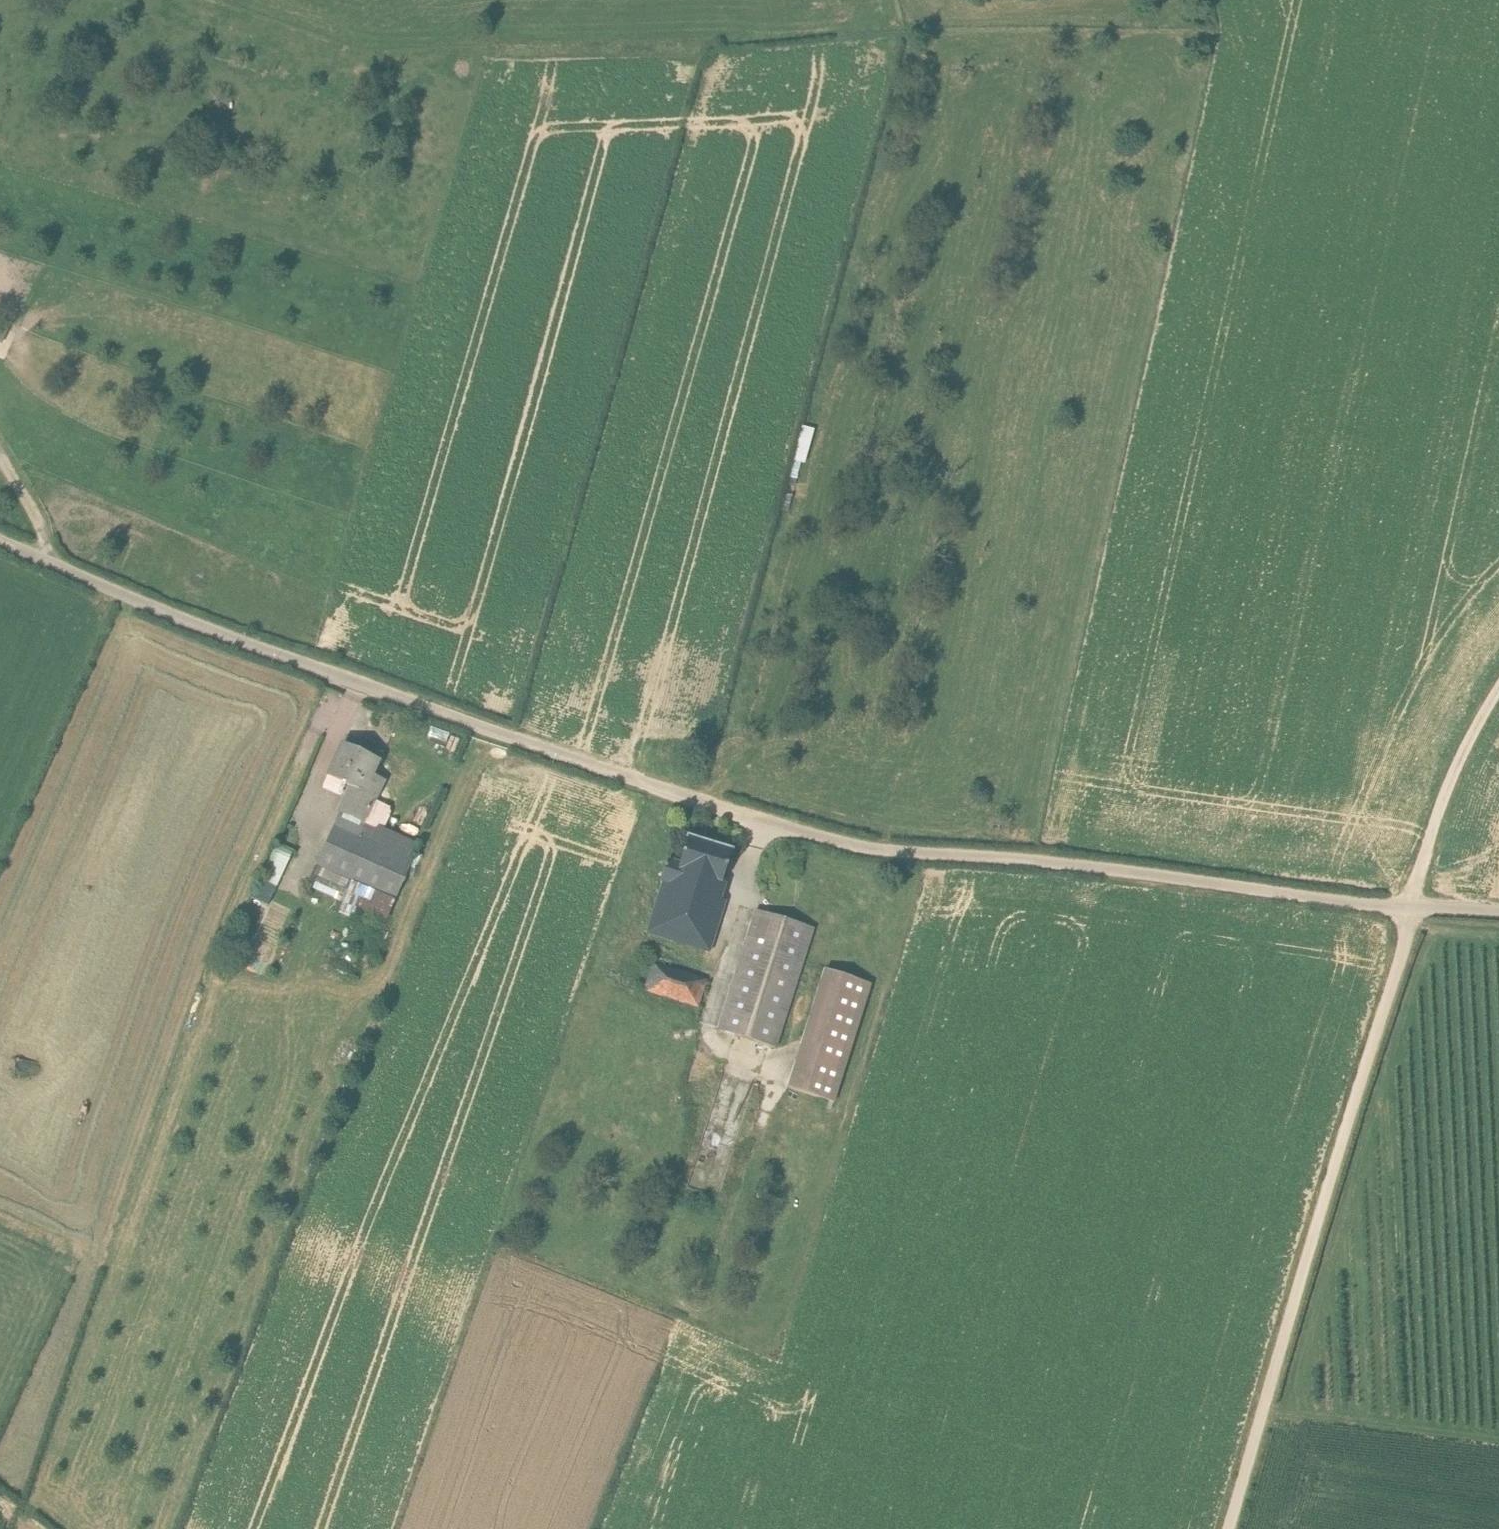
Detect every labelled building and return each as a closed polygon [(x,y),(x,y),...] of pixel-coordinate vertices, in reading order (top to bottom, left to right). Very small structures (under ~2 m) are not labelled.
[(804,476),(813,427),(801,425),(792,474),(804,476)] [(378,761),(341,745),(327,776),(351,786),(339,812),(364,822),(383,781),(372,775),(378,761)] [(386,922),(395,900),(413,859),(334,824),(316,864),(352,880),(346,894),(357,899),(354,907),(386,922)] [(722,882),(731,851),(688,837),(679,864),(667,860),(661,881),(663,882),(647,932),(709,952),(725,900),(720,899),(725,883),(722,882)] [(775,1048),(802,963),(813,928),(756,910),(718,1030),(775,1048)] [(652,963),(644,990),(698,1006),(705,980),(652,963)] [(870,984),(825,969),(787,1087),(833,1102),(870,984)]
